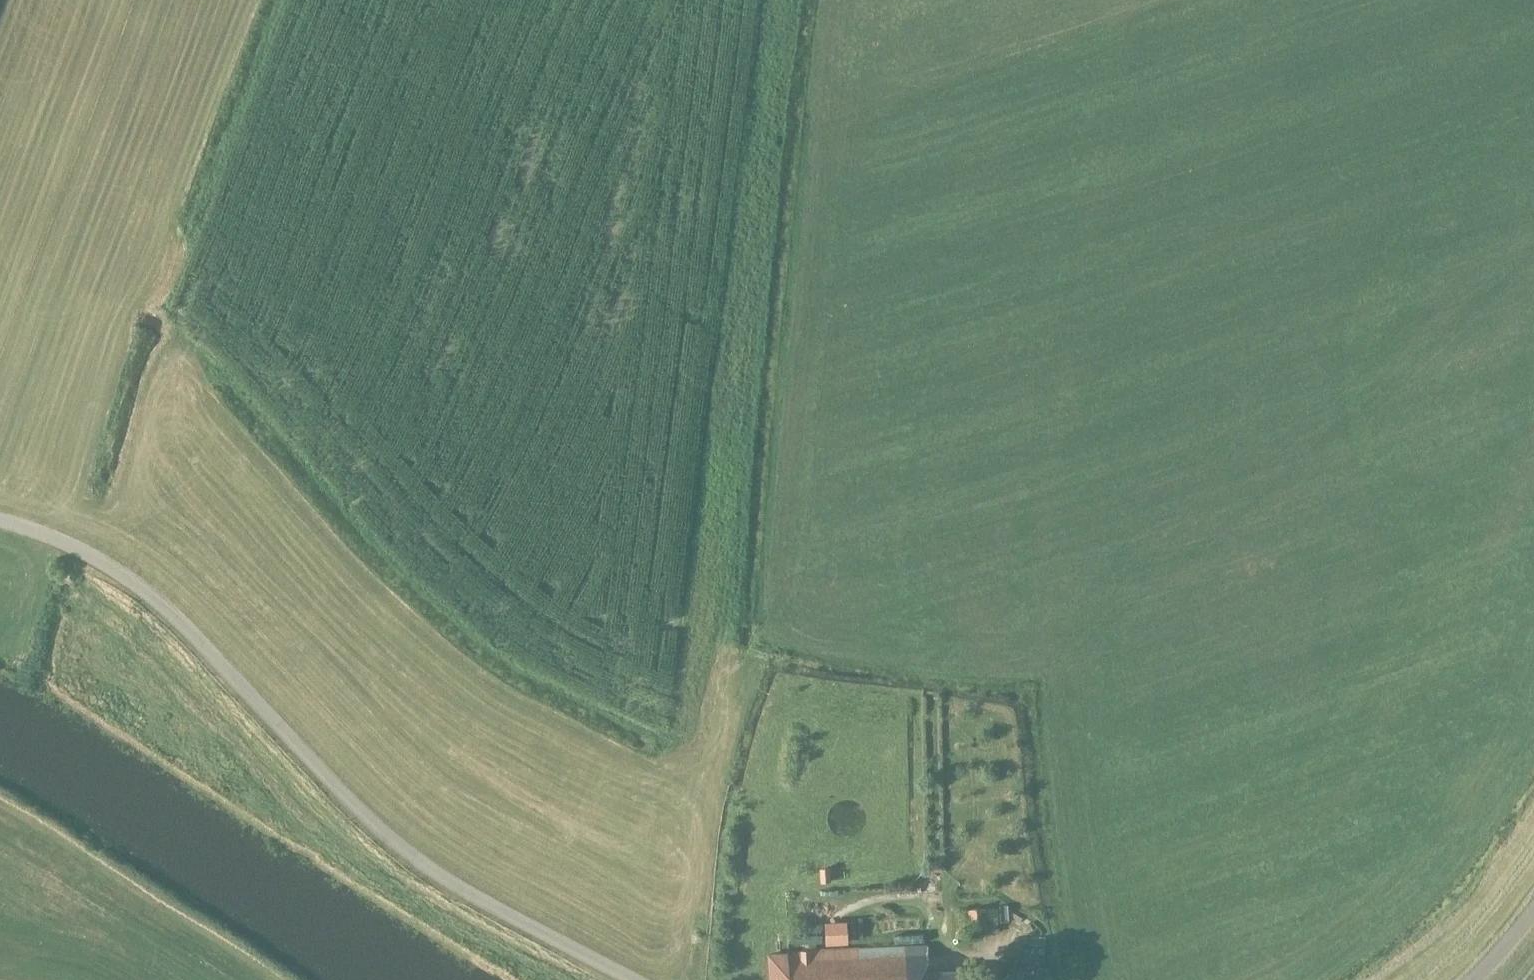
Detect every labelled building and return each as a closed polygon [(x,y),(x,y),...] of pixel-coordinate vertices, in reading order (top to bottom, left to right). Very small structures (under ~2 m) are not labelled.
[(988,935),(985,909),(966,911),(969,937),(988,935)] [(769,979),(964,979),(963,970),(926,972),(925,947),(767,954),(769,979)]
